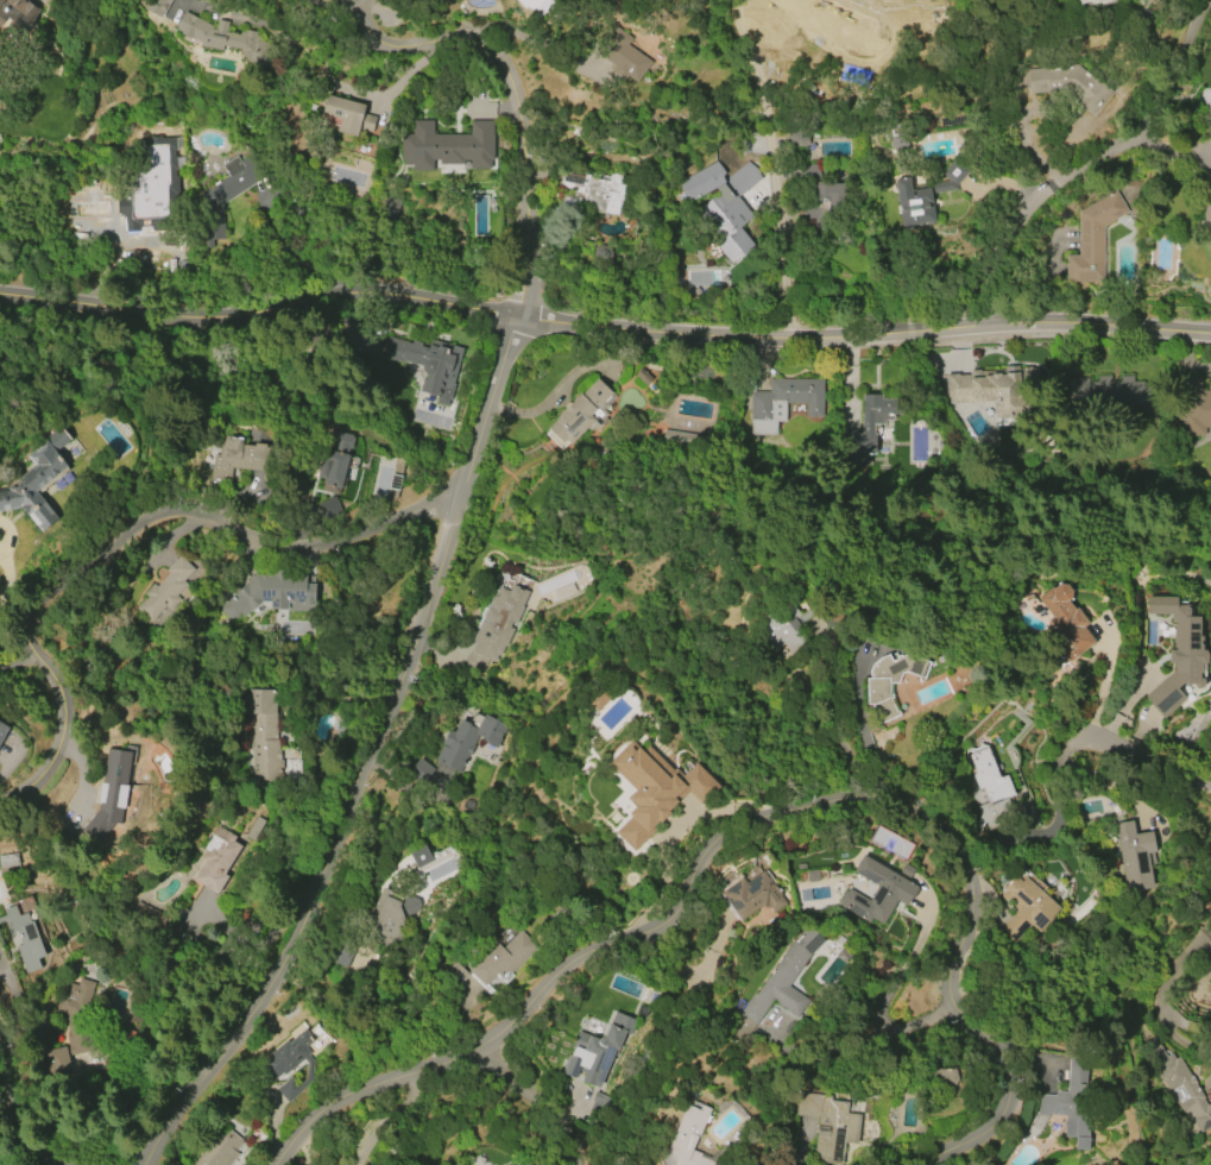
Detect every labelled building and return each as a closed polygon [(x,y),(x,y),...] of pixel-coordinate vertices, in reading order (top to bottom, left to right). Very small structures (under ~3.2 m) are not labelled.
[(6,15),(0,24),(0,0),(26,0),(39,10),(25,30),(6,15)] [(161,18),(170,0),(147,0),(143,9),(161,18)] [(524,8),(517,0),(556,0),(538,18),(526,6),(524,8)] [(800,34),(807,0),(812,0),(832,5),(833,0),(844,0),(843,8),(865,13),(860,32),(853,31),(851,39),(825,33),(824,40),(800,34)] [(175,29),(183,11),(215,26),(216,19),(227,21),(226,27),(244,31),(244,30),(256,32),(265,39),(248,61),(239,55),(240,50),(223,46),(222,51),(198,46),(200,42),(175,29)] [(616,25),(632,37),(627,44),(651,59),(636,82),(626,75),(624,80),(610,70),(613,65),(597,53),(616,25)] [(1065,92),(1029,95),(1027,69),(1077,64),(1097,81),(1100,77),(1114,89),(1091,114),(1065,92)] [(327,95),(365,105),(357,137),(338,132),(341,120),(321,114),(327,95)] [(433,119),(433,133),(469,134),(469,120),(493,120),(493,169),(469,168),(469,164),(433,164),(433,170),(412,170),(412,164),(400,164),(400,133),(412,133),(412,119),(433,119)] [(809,147),(808,128),(787,129),(788,148),(809,147)] [(901,227),(893,178),(907,176),(909,190),(928,187),(927,183),(947,181),(940,174),(954,156),(970,169),(955,185),(957,190),(931,194),(935,221),(901,227)] [(222,165),(235,157),(242,168),(250,164),(259,180),(221,203),(222,239),(213,239),(213,247),(204,247),(203,239),(202,239),(200,191),(227,175),(222,165)] [(617,215),(578,207),(578,209),(573,209),(570,218),(557,215),(560,202),(563,195),(572,197),(574,187),(564,184),(562,184),(567,160),(589,165),(587,178),(608,183),(611,175),(626,178),(624,191),(633,194),(631,207),(619,204),(617,215)] [(982,201),(983,186),(976,186),(977,163),(952,161),(951,168),(961,168),(959,192),(966,192),(965,200),(982,201)] [(732,264),(693,215),(718,193),(715,189),(689,202),(679,182),(717,162),(724,174),(721,175),(725,181),(748,162),(761,178),(737,199),(750,214),(740,223),(758,244),(732,264)] [(815,203),(815,183),(840,182),(841,227),(808,227),(808,203),(815,203)] [(1205,184),(1210,185),(1210,232),(1201,232),(1205,184)] [(1065,282),(1065,256),(1078,256),(1078,212),(1115,189),(1129,212),(1104,226),(1104,282),(1065,282)] [(399,203),(385,196),(377,211),(391,218),(399,203)] [(461,348),(450,384),(454,385),(449,399),(448,399),(446,407),(435,404),(437,397),(422,392),(423,391),(420,390),(423,379),(425,380),(427,374),(424,373),(423,371),(422,369),(421,367),(402,361),(400,364),(380,358),(386,336),(406,342),(408,340),(429,346),(430,340),(461,348)] [(947,397),(946,374),(959,373),(959,374),(970,374),(970,371),(1005,370),(1004,366),(1020,366),(1021,396),(1013,396),(1013,415),(995,416),(995,399),(952,402),(952,401),(950,401),(950,397),(947,397)] [(1207,385),(1210,385),(1210,428),(1204,428),(1204,436),(1177,436),(1175,376),(1177,376),(1177,374),(1196,373),(1196,377),(1200,377),(1200,390),(1207,390),(1207,385)] [(1110,382),(1119,382),(1118,376),(1133,376),(1133,380),(1136,380),(1136,374),(1143,374),(1143,386),(1155,386),(1155,405),(1125,407),(1127,411),(1110,413),(1110,407),(1091,407),(1090,382),(1097,380),(1097,376),(1110,374),(1110,382)] [(547,428),(597,378),(616,397),(603,410),(607,415),(604,418),(606,421),(595,432),(593,429),(589,432),(586,428),(569,445),(564,440),(561,443),(547,428)] [(822,417),(823,379),(769,378),(768,392),(750,392),(750,435),(776,436),(776,422),(786,422),(786,403),(806,403),(805,417),(822,417)] [(862,433),(840,433),(841,465),(864,465),(864,453),(875,453),(874,423),(892,423),(892,415),(900,415),(900,399),(882,399),(882,395),(861,395),(862,433)] [(19,508),(0,512),(0,489),(7,487),(33,465),(26,456),(46,441),(44,439),(58,427),(69,439),(53,452),(64,466),(33,491),(56,519),(39,533),(19,508)] [(316,477),(329,429),(354,435),(341,489),(322,484),(324,479),(316,477)] [(707,435),(663,431),(662,449),(697,452),(698,446),(706,447),(707,435)] [(229,483),(212,480),(215,454),(219,454),(222,435),(242,437),(241,443),(253,446),(254,442),(270,445),(266,471),(232,466),(229,483)] [(318,503),(325,521),(342,514),(335,496),(318,503)] [(181,555),(194,569),(183,580),(185,584),(175,594),(179,599),(170,610),(166,605),(150,622),(135,607),(147,596),(144,593),(153,584),(156,586),(170,573),(166,569),(181,555)] [(254,574),(259,574),(259,573),(266,573),(266,575),(273,575),(273,569),(285,569),(284,577),(314,577),(314,611),(269,611),(269,600),(261,600),(251,611),(248,609),(242,616),(240,613),(231,623),(217,609),(254,574)] [(1061,648),(1059,644),(1061,643),(1049,629),(1052,626),(1047,621),(1052,617),(1037,598),(1051,587),(1052,588),(1058,584),(1066,584),(1071,588),(1071,597),(1067,600),(1073,609),(1076,606),(1087,622),(1084,628),(1095,641),(1068,661),(1059,650),(1061,648)] [(460,666),(466,653),(467,654),(469,650),(471,650),(474,644),(472,644),(474,638),(473,638),(491,597),(493,598),(494,596),(496,597),(500,587),(509,591),(510,586),(517,588),(528,593),(522,606),(524,606),(505,647),(504,646),(499,656),(497,655),(494,662),(490,660),(482,675),(460,666)] [(1181,684),(1177,687),(1185,698),(1161,716),(1143,694),(1173,670),(1173,662),(1168,663),(1168,650),(1175,649),(1172,642),(1173,626),(1175,623),(1171,623),(1171,613),(1147,613),(1147,597),(1175,597),(1175,605),(1184,605),(1184,607),(1187,607),(1187,617),(1198,617),(1198,636),(1200,636),(1200,650),(1205,650),(1206,654),(1206,657),(1206,661),(1205,663),(1201,663),(1201,673),(1198,672),(1198,676),(1201,679),(1203,681),(1203,685),(1200,687),(1198,688),(1196,688),(1194,684),(1181,684)] [(767,655),(749,628),(762,619),(761,618),(770,612),(772,615),(790,603),(800,615),(791,621),(797,628),(793,631),(803,647),(789,656),(781,644),(767,655)] [(904,670),(901,673),(897,682),(889,684),(889,694),(891,694),(891,698),(889,699),(896,712),(897,711),(900,714),(879,724),(877,718),(876,719),(870,706),(871,705),(871,704),(866,704),(866,678),(870,678),(870,675),(870,674),(869,673),(869,672),(869,670),(870,669),(870,668),(870,667),(871,666),(872,665),(873,663),(875,663),(876,662),(876,660),(878,660),(878,659),(888,654),(891,661),(897,659),(896,656),(900,655),(900,656),(907,653),(913,655),(914,654),(917,655),(916,657),(929,662),(923,679),(904,670)] [(595,712),(587,703),(605,686),(613,695),(595,712)] [(251,781),(252,749),(250,749),(250,743),(251,743),(252,714),(245,714),(245,693),(250,693),(250,687),(278,688),(277,739),(280,739),(279,776),(277,776),(277,781),(251,781)] [(434,761),(449,730),(454,732),(459,720),(477,730),(484,714),(507,726),(497,748),(484,742),(485,738),(478,736),(460,774),(434,761)] [(8,729),(0,743),(0,723),(8,729)] [(695,762),(721,787),(702,807),(688,793),(670,811),(671,812),(633,852),(614,833),(631,816),(629,813),(636,806),(629,799),(636,792),(607,763),(630,741),(642,752),(648,747),(673,772),(675,769),(682,776),(695,762)] [(1015,795),(1008,799),(1015,817),(1011,818),(1013,820),(986,831),(977,806),(971,789),(977,787),(972,775),(976,774),(967,755),(988,747),(999,776),(1007,774),(1015,795)] [(106,748),(132,751),(121,825),(113,824),(97,844),(80,830),(96,808),(106,748)] [(434,769),(420,758),(407,773),(422,784),(434,769)] [(245,836),(256,816),(265,821),(253,840),(245,836)] [(1154,864),(1148,864),(1153,888),(1127,893),(1115,823),(1133,820),(1135,835),(1152,831),(1155,852),(1153,852),(1154,864)] [(241,846),(225,874),(228,876),(217,894),(193,880),(194,879),(191,876),(202,858),(201,857),(204,850),(203,849),(216,825),(235,836),(233,840),(241,846)] [(424,845),(407,853),(418,874),(424,871),(431,885),(465,868),(453,843),(429,855),(424,845)] [(863,855),(917,886),(906,906),(897,901),(883,926),(838,900),(844,889),(846,892),(849,888),(869,901),(878,886),(853,871),(863,855)] [(784,903),(772,913),(761,911),(759,908),(739,924),(718,894),(743,876),(746,882),(762,871),(784,903)] [(1024,877),(1060,908),(1039,932),(1030,925),(1014,944),(998,930),(1016,909),(1014,908),(1014,905),(1015,903),(1010,899),(1009,900),(1004,901),(1001,898),(1001,893),(1002,892),(1001,890),(1014,875),(1021,882),(1024,877)] [(385,896),(400,903),(402,899),(408,896),(415,898),(418,900),(420,905),(418,909),(416,912),(410,915),(411,918),(404,921),(404,925),(408,926),(399,944),(370,930),(385,896)] [(6,920),(0,923),(0,917),(6,914),(4,909),(24,901),(45,957),(38,959),(42,968),(25,975),(7,930),(10,928),(6,920)] [(137,901),(159,912),(154,921),(132,911),(137,901)] [(808,957),(788,985),(793,989),(822,1009),(809,1028),(771,1002),(742,1045),(725,1033),(753,993),(756,994),(790,942),(807,925),(824,940),(808,957)] [(469,970),(496,943),(502,949),(519,931),(536,946),(510,972),(512,975),(504,984),(496,975),(485,985),(469,970)] [(43,1050),(48,1077),(71,1073),(68,1055),(93,1051),(88,1018),(94,983),(94,981),(79,978),(78,984),(66,983),(64,995),(58,996),(55,1011),(64,1013),(68,1032),(65,1047),(43,1050)] [(603,1037),(613,1010),(635,1020),(629,1034),(624,1033),(617,1051),(614,1050),(599,1089),(579,1082),(584,1070),(580,1069),(575,1081),(560,1075),(568,1054),(570,1056),(573,1048),(575,1046),(582,1050),(588,1035),(598,1039),(599,1038),(601,1037),(603,1037)] [(267,1056),(285,1040),(288,1041),(304,1028),(314,1040),(305,1046),(311,1052),(284,1076),(282,1073),(272,1081),(259,1066),(270,1058),(267,1056)] [(1207,1104),(1210,1102),(1210,1126),(1200,1133),(1192,1120),(1188,1122),(1177,1102),(1178,1102),(1172,1092),(1171,1092),(1141,1045),(1154,1037),(1166,1056),(1171,1052),(1174,1058),(1179,1056),(1196,1083),(1194,1084),(1207,1104)] [(1066,1091),(1068,1060),(1086,1062),(1084,1085),(1090,1087),(1086,1138),(1089,1138),(1087,1151),(1074,1150),(1076,1135),(1072,1135),(1072,1138),(1064,1136),(1065,1116),(1051,1115),(1041,1131),(1021,1146),(1016,1140),(1037,1110),(1039,1094),(1055,1095),(1055,1090),(1066,1091)] [(276,1089),(288,1104),(301,1093),(289,1078),(276,1089)] [(841,1164),(812,1163),(816,1119),(794,1116),(796,1091),(831,1095),(830,1101),(847,1102),(846,1114),(859,1115),(857,1145),(844,1144),(841,1164)] [(713,1164),(675,1164),(677,1158),(666,1152),(686,1104),(699,1110),(701,1104),(711,1109),(698,1138),(696,1138),(692,1150),(708,1157),(709,1160),(713,1164)] [(239,1152),(229,1164),(189,1164),(215,1133),(221,1139),(231,1127),(245,1139),(236,1150),(239,1152)]
